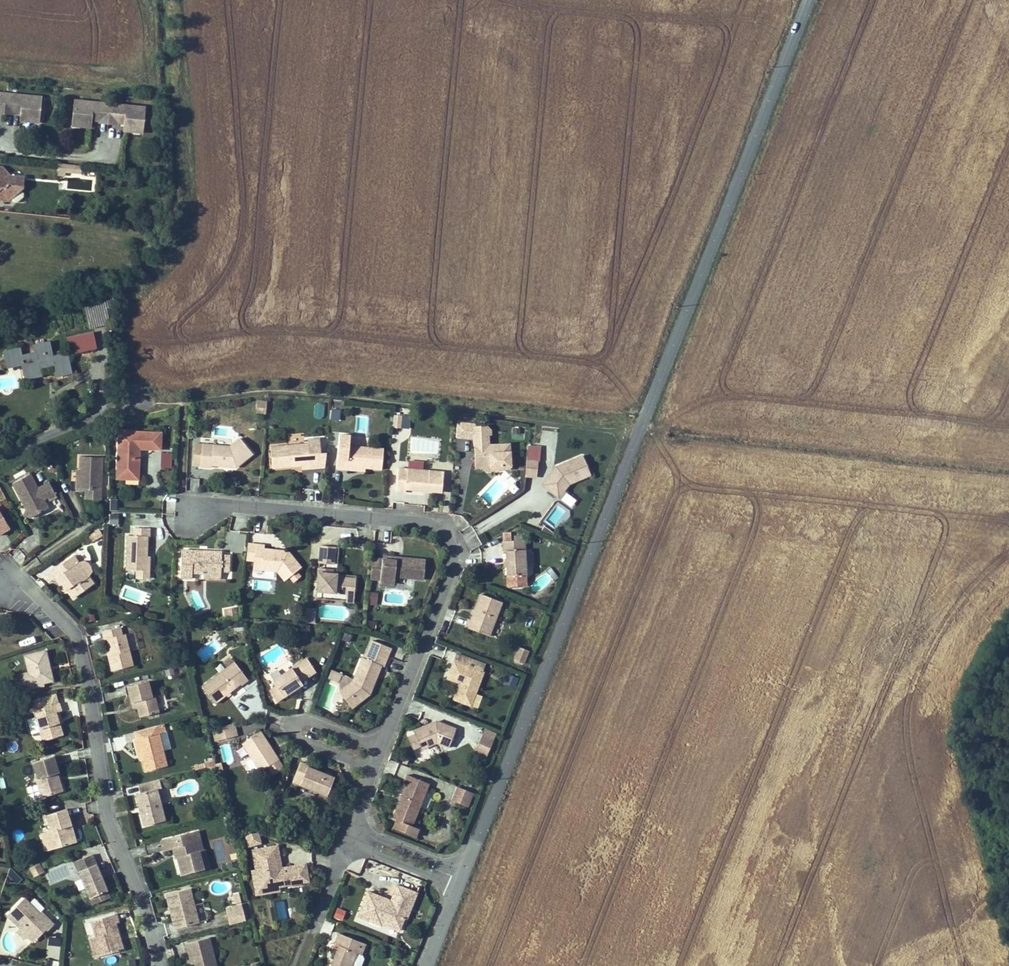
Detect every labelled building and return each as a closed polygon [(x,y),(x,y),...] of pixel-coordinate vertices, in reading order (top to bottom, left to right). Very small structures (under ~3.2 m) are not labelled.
[(39,122),(42,97),(6,93),(4,109),(14,110),(14,106),(21,106),(20,113),(19,120),(39,122)] [(110,104),(74,100),(71,126),(91,128),(92,120),(92,114),(99,114),(99,118),(108,119),(110,104)] [(143,133),(145,107),(110,104),(108,119),(117,120),(118,116),(124,117),(124,123),(123,131),(143,133)] [(66,172),(66,164),(59,164),(58,175),(65,176),(66,172)] [(81,174),(82,166),(66,164),(66,172),(81,174)] [(3,166),(0,166),(0,175),(5,181),(11,176),(3,166)] [(22,190),(24,189),(25,177),(11,176),(5,181),(0,175),(0,200),(10,200),(11,199),(22,190)] [(17,203),(24,197),(24,193),(22,190),(11,199),(13,202),(17,203)] [(114,304),(113,297),(104,299),(106,306),(114,304)] [(109,323),(106,306),(104,299),(84,304),(89,327),(109,323)] [(96,348),(93,333),(67,339),(70,354),(96,348)] [(53,365),(56,376),(71,373),(67,354),(52,357),(49,342),(34,345),(35,353),(21,356),(20,348),(4,352),(6,359),(6,362),(0,364),(1,368),(22,364),(25,378),(41,375),(39,368),(53,365)] [(266,413),(267,403),(258,402),(257,412),(266,413)] [(314,415),(322,417),(325,406),(317,404),(314,415)] [(340,416),(341,409),(332,407),(331,415),(340,416)] [(400,428),(401,415),(394,415),(393,427),(400,428)] [(465,429),(466,423),(457,423),(456,437),(468,438),(469,434),(465,429)] [(488,445),(488,435),(491,435),(490,429),(486,426),(485,426),(483,428),(480,426),(475,426),(475,424),(466,423),(465,429),(469,434),(468,438),(474,439),(475,453),(477,453),(477,457),(475,459),(475,468),(482,468),(484,465),(490,465),(493,467),(510,467),(509,444),(488,445)] [(140,449),(140,432),(118,431),(117,479),(128,479),(130,473),(139,473),(139,458),(136,455),(137,449),(140,449)] [(152,449),(153,432),(140,432),(140,449),(152,449)] [(161,450),(161,433),(153,432),(152,449),(161,450)] [(381,469),(383,449),(368,447),(369,438),(356,436),(356,446),(348,446),(348,450),(338,449),(336,469),(347,470),(347,466),(381,469)] [(236,467),(252,453),(240,438),(229,447),(213,445),(212,451),(202,450),(200,466),(211,467),(211,465),(227,466),(227,464),(230,464),(232,467),(236,467)] [(309,443),(311,468),(325,467),(323,452),(318,453),(317,438),(308,439),(309,443)] [(78,439),(72,441),(75,447),(81,445),(78,439)] [(212,451),(213,445),(194,443),(192,465),(200,466),(202,450),(212,451)] [(311,468),(309,443),(270,446),(272,468),(290,467),(290,464),(293,464),(293,466),(302,466),(302,469),(311,468)] [(540,461),(541,447),(528,446),(527,460),(540,461)] [(100,491),(102,457),(80,456),(79,470),(79,481),(76,481),(76,490),(86,490),(100,491)] [(576,477),(589,471),(582,456),(555,467),(545,480),(551,485),(548,490),(556,496),(561,489),(564,491),(564,490),(569,484),(578,480),(576,477)] [(536,477),(538,461),(527,460),(525,476),(536,477)] [(442,492),(443,472),(398,468),(396,491),(405,492),(406,489),(420,490),(420,488),(424,488),(423,490),(442,492)] [(578,480),(590,474),(589,471),(576,477),(578,480)] [(479,485),(487,501),(515,488),(508,472),(479,485)] [(37,488),(30,474),(13,483),(26,509),(39,513),(48,508),(43,499),(47,497),(49,501),(57,497),(49,482),(37,488)] [(187,491),(198,492),(198,479),(188,478),(187,491)] [(551,485),(545,480),(542,485),(548,490),(551,485)] [(561,499),(566,492),(564,490),(564,491),(561,489),(556,496),(561,499)] [(100,499),(100,491),(86,490),(86,499),(100,499)] [(561,501),(571,508),(576,500),(565,493),(561,501)] [(10,507),(6,501),(1,503),(5,510),(10,507)] [(39,513),(26,509),(24,515),(31,517),(39,513)] [(8,528),(2,518),(4,518),(0,512),(0,533),(8,528)] [(541,530),(553,535),(554,533),(544,526),(541,530)] [(146,556),(147,537),(149,537),(150,528),(133,528),(133,536),(128,535),(126,570),(137,570),(146,570),(146,556)] [(465,528),(465,546),(476,546),(477,529),(465,528)] [(102,535),(99,530),(94,533),(97,538),(102,535)] [(97,538),(94,533),(88,537),(91,541),(97,538)] [(526,575),(524,540),(503,541),(503,551),(506,551),(507,576),(526,575)] [(301,567),(288,551),(281,550),(281,553),(277,553),(277,550),(264,549),(264,545),(248,544),(246,560),(254,560),(253,569),(277,571),(285,580),(289,577),(294,582),(300,576),(296,571),(301,567)] [(334,564),(336,547),(320,545),(319,563),(334,564)] [(229,572),(230,555),(222,555),(222,552),(205,551),(205,554),(201,554),(201,551),(181,550),(180,578),(192,578),(192,573),(203,573),(204,570),(221,571),(229,572)] [(89,576),(92,572),(91,568),(88,563),(84,561),(78,562),(73,555),(51,572),(56,579),(59,577),(68,589),(74,598),(94,584),(89,576)] [(149,578),(150,556),(146,556),(146,570),(137,570),(136,577),(149,578)] [(423,579),(425,560),(402,558),(402,561),(372,558),(370,578),(380,579),(380,582),(394,584),(395,577),(423,579)] [(355,589),(355,579),(336,577),(337,574),(332,574),(332,569),(319,568),(316,591),(346,594),(347,589),(355,589)] [(68,589),(59,577),(56,579),(65,591),(68,589)] [(489,636),(502,602),(481,594),(471,620),(468,619),(465,627),(489,636)] [(237,615),(236,608),(227,610),(228,616),(237,615)] [(375,630),(376,622),(369,622),(368,629),(375,630)] [(132,666),(124,634),(122,635),(120,627),(102,631),(104,640),(108,639),(112,655),(108,656),(112,671),(132,666)] [(383,667),(391,648),(372,640),(365,659),(362,658),(354,679),(354,680),(347,685),(353,692),(349,694),(357,704),(369,694),(371,691),(368,690),(370,685),(372,686),(381,666),(383,667)] [(523,664),(528,651),(520,647),(514,660),(523,664)] [(53,681),(46,651),(25,656),(29,673),(17,675),(21,691),(33,688),(32,685),(43,683),(53,681)] [(482,672),(469,667),(471,659),(457,654),(447,678),(460,683),(462,684),(461,687),(458,686),(453,699),(471,705),(483,673),(482,672)] [(300,682),(315,672),(306,658),(273,681),(276,686),(270,691),(276,701),(296,688),(295,686),(298,684),(299,686),(302,684),(300,682)] [(485,665),(471,659),(469,667),(482,672),(485,665)] [(241,685),(248,680),(234,662),(202,687),(214,703),(240,684),(241,685)] [(354,680),(354,679),(336,671),(332,679),(339,682),(338,691),(352,708),(357,704),(349,694),(353,692),(347,685),(354,680)] [(517,678),(508,674),(505,682),(514,685),(517,678)] [(152,697),(148,681),(129,686),(131,693),(129,694),(131,703),(132,702),(136,702),(137,707),(140,717),(158,712),(154,696),(152,697)] [(58,703),(55,693),(33,700),(36,710),(58,703)] [(59,723),(56,712),(58,712),(61,711),(59,703),(58,703),(36,710),(33,710),(43,741),(63,735),(59,723)] [(449,747),(456,729),(436,721),(433,722),(432,725),(429,724),(413,731),(421,749),(436,742),(449,747)] [(165,731),(163,724),(157,725),(159,733),(165,731)] [(236,736),(233,724),(213,729),(216,741),(236,736)] [(167,765),(159,733),(157,725),(135,731),(136,739),(134,739),(136,747),(139,747),(142,758),(145,771),(167,765)] [(490,748),(496,733),(484,729),(478,743),(490,748)] [(278,759),(260,731),(242,743),(260,771),(267,766),(273,775),(277,772),(273,765),(276,764),(275,762),(278,759)] [(420,746),(415,734),(408,737),(413,749),(420,746)] [(490,748),(478,743),(475,752),(487,756),(490,748)] [(58,773),(53,756),(33,762),(38,778),(36,779),(41,797),(59,792),(54,774),(57,773),(58,773)] [(283,768),(278,759),(275,762),(276,764),(273,765),(277,772),(283,768)] [(334,778),(307,767),(308,765),(300,762),(294,778),(301,781),(300,785),(327,795),(334,778)] [(216,774),(214,765),(208,767),(210,775),(216,774)] [(63,791),(57,773),(54,774),(59,792),(63,791)] [(412,826),(429,783),(407,775),(404,783),(409,785),(402,802),(400,801),(393,818),(397,820),(393,828),(415,837),(418,829),(412,826)] [(164,820),(156,789),(161,788),(159,779),(138,785),(140,793),(136,794),(139,807),(141,806),(142,811),(140,812),(144,825),(164,820)] [(402,802),(409,785),(406,784),(400,801),(402,802)] [(467,807),(473,792),(458,787),(452,801),(467,807)] [(71,825),(66,809),(47,815),(52,831),(41,834),(47,851),(73,843),(68,826),(71,825)] [(380,822),(377,814),(372,815),(376,824),(380,822)] [(77,841),(71,825),(68,826),(73,843),(77,841)] [(203,851),(197,831),(161,841),(164,850),(173,848),(179,846),(181,856),(177,857),(178,858),(182,874),(203,868),(199,852),(203,851)] [(260,843),(257,832),(246,835),(249,846),(260,843)] [(181,856),(179,846),(173,848),(176,858),(178,858),(177,857),(181,856)] [(277,863),(275,858),(275,857),(279,856),(277,846),(253,850),(256,870),(259,885),(265,884),(266,888),(278,886),(277,882),(292,879),(292,884),(301,882),(298,866),(281,869),(277,870),(277,869),(278,864),(277,863)] [(209,866),(205,851),(203,851),(199,852),(203,868),(209,866)] [(101,876),(92,854),(75,861),(90,898),(107,891),(102,880),(100,880),(99,877),(101,876)] [(43,870),(39,863),(29,868),(33,875),(43,870)] [(308,881),(305,865),(298,866),(301,882),(308,881)] [(20,877),(10,867),(7,875),(15,882),(20,877)] [(279,891),(278,886),(266,888),(265,884),(259,885),(256,870),(252,871),(256,895),(279,891)] [(410,909),(417,893),(397,885),(391,901),(368,892),(358,916),(370,921),(371,917),(400,928),(404,917),(408,908),(410,909)] [(198,923),(190,889),(169,894),(174,911),(171,912),(175,929),(198,923)] [(109,897),(107,891),(90,898),(92,904),(109,897)] [(232,895),(233,904),(240,903),(239,894),(232,895)] [(39,913),(24,898),(7,915),(20,928),(27,936),(28,936),(33,936),(36,939),(46,929),(47,931),(53,925),(41,912),(39,913)] [(284,901),(276,901),(277,918),(286,917),(284,901)] [(246,921),(242,905),(226,909),(230,925),(246,921)] [(343,921),(346,911),(336,908),(333,919),(343,921)] [(120,938),(115,923),(117,922),(115,914),(91,921),(96,937),(101,955),(101,956),(123,949),(120,941),(118,941),(117,938),(120,938)] [(400,928),(371,917),(370,921),(381,925),(382,924),(399,931),(400,928)] [(27,936),(20,928),(16,931),(24,939),(27,936)] [(339,933),(334,944),(339,946),(333,960),(336,961),(334,964),(332,963),(331,965),(353,965),(358,953),(361,954),(365,944),(339,933)] [(101,955),(96,937),(89,939),(94,957),(101,955)] [(209,937),(186,943),(190,959),(193,958),(195,965),(216,965),(209,937)] [(361,954),(358,953),(353,965),(361,965),(364,959),(363,955),(361,954)]
